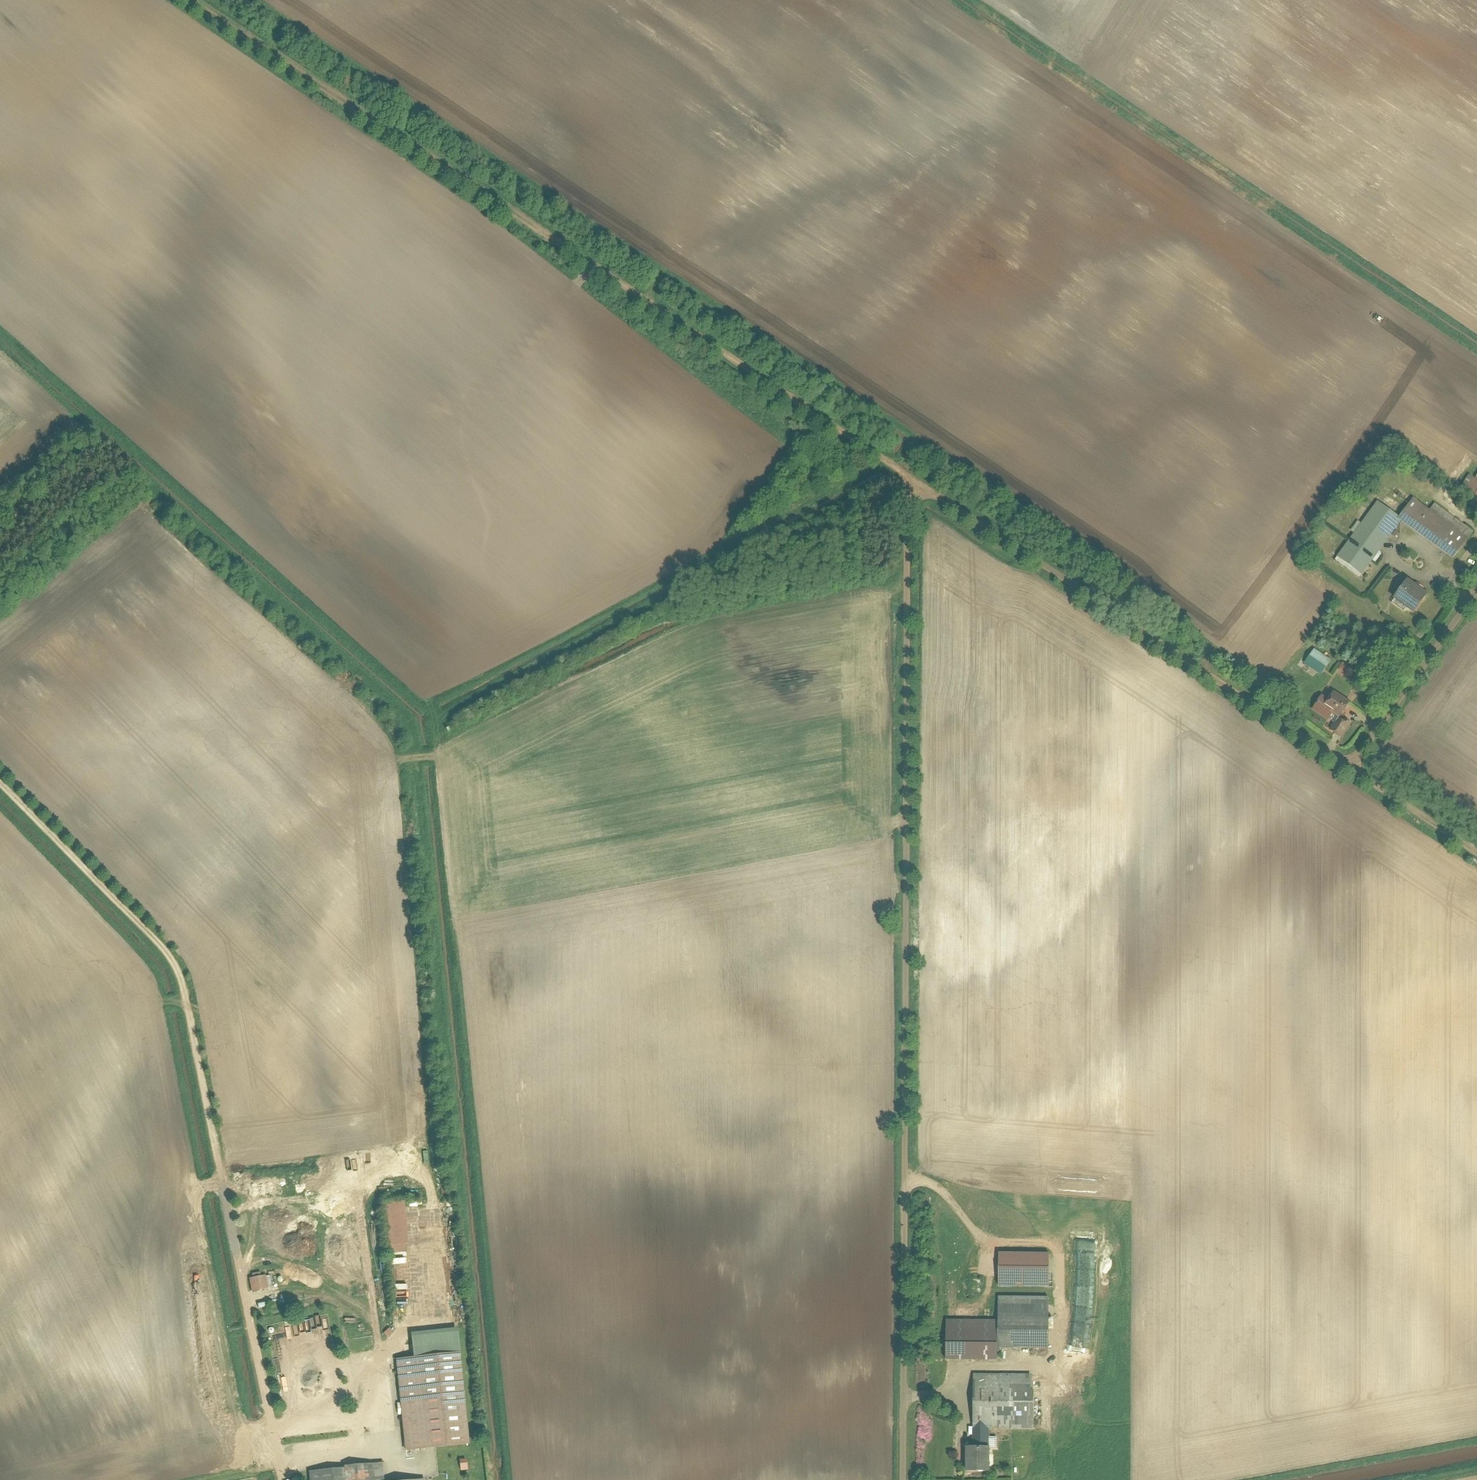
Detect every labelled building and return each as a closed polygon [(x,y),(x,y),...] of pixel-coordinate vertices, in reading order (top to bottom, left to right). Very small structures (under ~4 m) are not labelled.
[(1467,489),(1476,496),(1476,474),(1467,489)] [(1429,508),(1413,496),(1399,515),(1397,517),(1401,520),(1453,558),(1473,530),(1434,502),(1429,508)] [(1399,515),(1377,500),(1336,555),(1362,574),(1401,520),(1397,517),(1399,515)] [(1428,591),(1407,576),(1393,596),(1414,610),(1428,591)] [(1331,659),(1314,647),(1302,664),(1319,676),(1331,659)] [(1311,710),(1328,720),(1333,713),(1338,717),(1340,714),(1350,699),(1333,688),(1327,697),(1322,694),(1311,710)] [(1353,722),(1340,714),(1338,717),(1337,720),(1333,721),(1328,729),(1343,738),(1353,722)] [(403,1251),(399,1202),(382,1203),(386,1253),(403,1251)] [(1095,1231),(1077,1231),(1076,1280),(1094,1280),(1095,1231)] [(1049,1286),(1049,1251),(997,1251),(997,1286),(1049,1286)] [(264,1275),(251,1277),(253,1290),(266,1288),(264,1275)] [(998,1296),(997,1319),(997,1347),(1048,1348),(1049,1296),(998,1296)] [(997,1319),(945,1318),(945,1359),(997,1359),(997,1347),(997,1319)] [(1073,1333),(1089,1334),(1090,1319),(1074,1318),(1073,1333)] [(453,1332),(410,1337),(412,1356),(455,1351),(453,1332)] [(412,1356),(396,1358),(406,1450),(472,1443),(461,1350),(455,1351),(412,1356)] [(364,1351),(338,1356),(339,1362),(366,1357),(364,1351)] [(1031,1374),(973,1374),(973,1444),(989,1444),(989,1429),(1034,1429),(1034,1389),(1031,1389),(1031,1374)] [(973,1444),(965,1444),(965,1470),(989,1470),(989,1444),(973,1444)] [(467,1459),(457,1460),(458,1470),(468,1469),(467,1459)] [(308,1470),(309,1479),(385,1479),(383,1462),(308,1470)]
